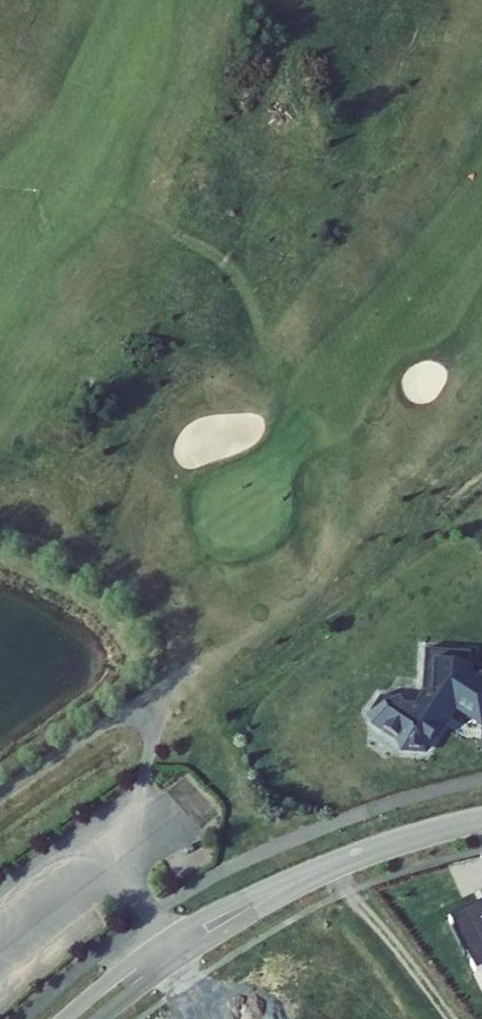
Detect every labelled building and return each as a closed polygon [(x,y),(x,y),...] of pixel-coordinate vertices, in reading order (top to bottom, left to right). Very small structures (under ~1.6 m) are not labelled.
[(471,652),(426,650),(424,696),(416,708),(405,707),(402,696),(383,696),(371,712),(376,721),(399,739),(406,749),(426,751),(456,705),(481,722),(481,672),(480,674),(471,668),(471,652)] [(450,918),(476,973),(481,971),(481,902),(450,918)]
